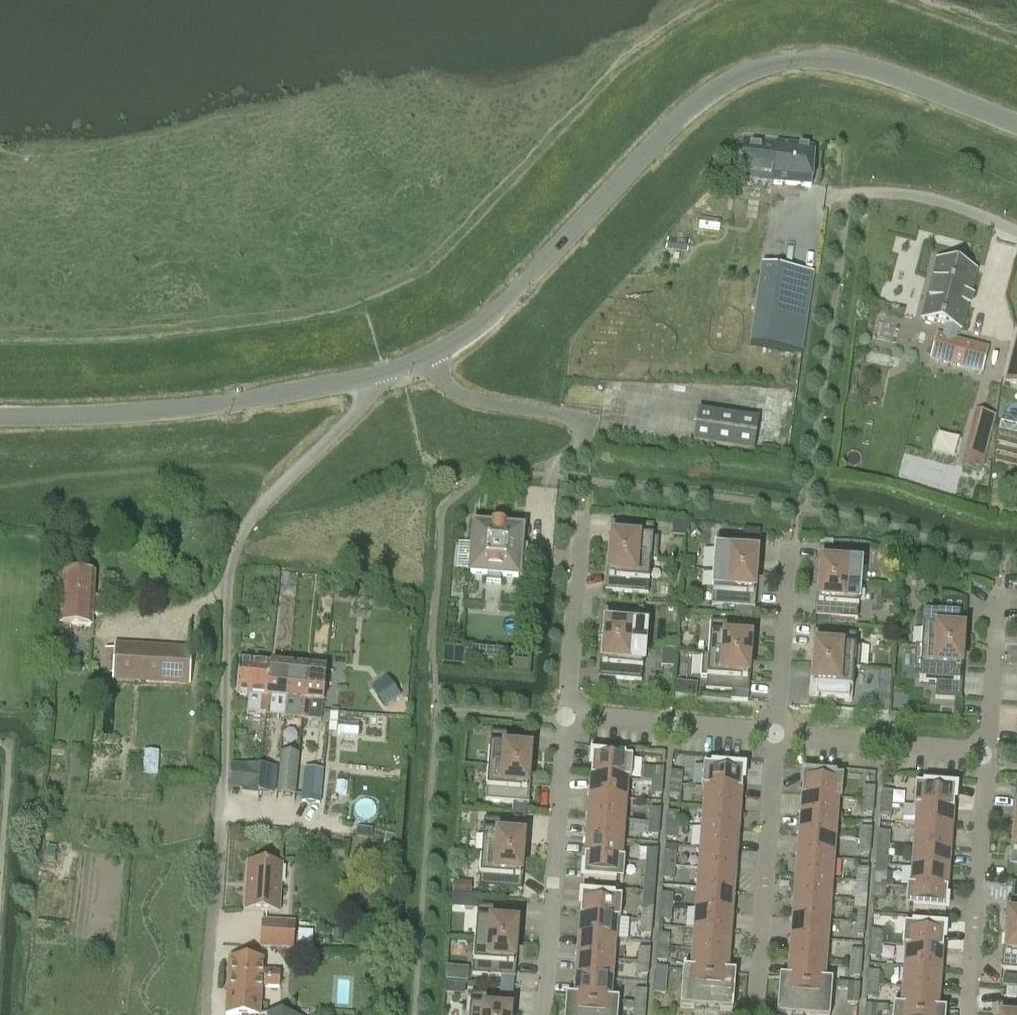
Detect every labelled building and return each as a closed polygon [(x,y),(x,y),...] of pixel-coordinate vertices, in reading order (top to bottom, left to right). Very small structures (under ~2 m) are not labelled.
[(745,138),(743,169),(775,174),(775,183),(812,187),(813,167),(814,148),(778,142),(745,138)] [(974,296),(971,296),(978,271),(936,260),(920,320),(945,327),(943,336),(937,335),(930,360),(982,374),(989,348),(957,340),(959,331),(962,331),(969,306),(972,307),(974,296)] [(763,267),(751,346),(802,353),(813,275),(763,267)] [(983,472),(999,414),(978,409),(962,466),(983,472)] [(699,411),(694,443),(754,452),(758,420),(699,411)] [(472,557),(471,574),(488,575),(487,582),(501,583),(502,577),(519,578),(520,562),(527,563),(528,547),(521,546),(523,530),(506,529),(506,524),(492,523),(492,527),(475,526),(473,543),(475,543),(473,557),(472,557)] [(651,560),(651,561),(657,562),(659,539),(653,538),(654,526),(611,523),(609,542),(612,542),(611,557),(651,560)] [(685,524),(675,523),(674,535),(684,536),(685,524)] [(717,537),(715,571),(755,574),(756,560),(759,560),(760,540),(761,533),(743,531),(743,539),(717,537)] [(820,583),(861,585),(863,551),(820,548),(819,568),(821,568),(820,583)] [(651,560),(611,557),(610,572),(607,572),(606,591),(649,595),(651,561),(651,560)] [(694,570),(695,560),(686,560),(685,566),(685,569),(694,570)] [(755,574),(715,571),(712,606),(755,609),(757,589),(754,589),(755,574)] [(64,574),(62,626),(92,627),(92,615),(98,616),(103,615),(104,600),(100,599),(93,599),(94,575),(64,574)] [(861,585),(820,583),(819,597),(817,597),(815,617),(858,620),(861,585)] [(924,613),(922,647),(922,648),(962,650),(963,635),(966,635),(967,616),(968,600),(941,598),(941,614),(924,613)] [(604,644),(645,647),(647,613),(604,610),(603,629),(606,630),(604,644)] [(711,621),(709,655),(709,656),(749,659),(750,644),(753,644),(754,625),(711,621)] [(855,668),(855,669),(861,670),(862,647),(856,646),(857,634),(814,631),(813,651),(815,651),(814,666),(855,668)] [(115,644),(113,681),(192,685),(194,648),(115,644)] [(645,647),(604,644),(603,659),(600,659),(599,678),(615,680),(642,682),(645,647)] [(937,683),(963,685),(964,665),(961,665),(962,650),(922,648),(922,647),(916,646),(916,647),(915,669),(921,670),(920,682),(937,683)] [(466,657),(467,649),(444,647),(442,667),(465,669),(466,657)] [(709,656),(709,655),(703,655),(701,677),(707,678),(706,690),(733,692),(732,701),(748,702),(749,693),(751,674),(748,674),(749,659),(709,656)] [(270,717),(274,665),(244,662),(244,661),(243,661),(240,696),(241,696),(241,695),(252,696),(251,715),(270,717)] [(530,675),(530,663),(513,661),(512,673),(530,675)] [(291,667),(274,665),(270,717),(278,718),(278,712),(288,713),(291,667)] [(855,668),(814,666),(813,680),(811,680),(809,700),(852,703),(855,669),(855,668)] [(291,667),(288,713),(292,714),(291,719),(306,720),(310,669),(291,667)] [(310,669),(306,720),(322,722),(323,703),(327,703),(330,670),(310,669)] [(599,678),(598,688),(598,689),(614,690),(614,689),(615,680),(599,678)] [(680,693),(698,693),(699,682),(680,682),(680,693)] [(937,683),(936,699),(962,701),(963,685),(937,683)] [(377,698),(384,708),(400,697),(393,687),(377,698)] [(491,732),(489,767),(529,770),(530,755),(533,755),(534,736),(491,732)] [(594,747),(591,777),(631,780),(633,750),(594,747)] [(296,796),(299,755),(280,753),(277,794),(296,796)] [(262,791),(265,763),(231,762),(230,790),(262,791)] [(277,764),(265,763),(262,791),(276,792),(277,764)] [(702,787),(742,790),(744,769),(704,766),(702,787)] [(529,770),(489,767),(486,801),(515,803),(527,804),(529,804),(530,785),(528,785),(529,770)] [(304,769),(301,803),(321,805),(323,771),(304,769)] [(653,782),(663,782),(664,769),(654,769),(653,782)] [(671,785),(682,786),(683,773),(672,772),(671,785)] [(802,796),(842,799),(844,778),(804,775),(802,796)] [(591,777),(590,797),(627,800),(628,781),(631,781),(631,780),(591,777)] [(663,782),(653,782),(652,795),(662,796),(663,782)] [(682,786),(671,785),(670,798),(681,799),(682,786)] [(914,807),(954,810),(956,789),(916,786),(914,807)] [(742,790),(702,787),(702,789),(705,789),(704,807),(741,810),(742,790)] [(864,800),(874,801),(875,788),(865,788),(864,800)] [(883,791),(882,804),(892,805),(893,792),(883,791)] [(802,796),(801,815),(838,818),(839,800),(842,800),(842,799),(802,796)] [(590,797),(588,818),(625,820),(627,800),(590,797)] [(874,801),(864,800),(863,814),(873,814),(874,801)] [(527,814),(527,804),(515,803),(514,813),(527,814)] [(892,805),(882,804),(881,817),(891,818),(892,805)] [(704,807),(702,827),(739,830),(741,810),(704,807)] [(954,810),(914,807),(914,808),(917,808),(915,827),(953,830),(954,810)] [(650,809),(649,822),(660,823),(661,810),(650,809)] [(669,813),(668,825),(678,825),(679,814),(669,813)] [(838,818),(801,815),(799,835),(836,838),(838,818)] [(625,820),(588,818),(587,838),(624,841),(625,820)] [(482,854),(522,857),(523,842),(526,843),(527,823),(485,820),(482,854)] [(660,823),(649,822),(648,835),(659,836),(660,823)] [(678,825),(668,825),(667,839),(677,840),(678,825)] [(739,830),(702,827),(701,848),(738,850),(739,830)] [(953,830),(915,827),(914,848),(951,851),(953,830)] [(861,828),(861,840),(871,841),(872,829),(861,828)] [(358,829),(357,836),(372,838),(373,831),(358,829)] [(879,845),(889,846),(890,833),(880,832),(879,845)] [(836,838),(799,835),(797,856),(835,859),(836,838)] [(624,841),(587,838),(585,858),(625,861),(625,860),(622,860),(624,841)] [(871,841),(861,840),(859,854),(870,855),(871,841)] [(889,846),(879,845),(878,858),(888,859),(889,846)] [(738,850),(701,848),(699,868),(736,871),(738,850)] [(951,851),(914,848),(912,868),(949,871),(951,851)] [(646,863),(657,864),(658,851),(647,850),(646,863)] [(522,857),(482,854),(479,888),(522,892),(524,872),(521,872),(522,857)] [(665,865),(675,866),(676,854),(666,854),(665,865)] [(797,856),(796,876),(833,879),(835,859),(797,856)] [(625,861),(585,858),(583,880),(623,883),(625,861)] [(247,863),(243,913),(279,915),(283,866),(247,863)] [(657,864),(646,863),(645,876),(656,877),(657,864)] [(675,866),(665,865),(664,880),(674,880),(675,866)] [(699,868),(698,888),(735,891),(736,871),(699,868)] [(908,887),(908,888),(948,891),(949,871),(912,868),(911,887),(908,887)] [(858,869),(857,881),(868,881),(869,870),(858,869)] [(876,886),(886,887),(887,874),(877,873),(876,886)] [(833,879),(796,876),(794,896),(831,899),(833,879)] [(868,881),(857,881),(856,895),(867,896),(868,881)] [(471,897),(472,885),(454,883),(453,895),(471,897)] [(886,887),(876,886),(875,899),(885,900),(886,887)] [(698,888),(696,908),(733,911),(735,891),(698,888)] [(948,891),(908,888),(906,909),(946,913),(948,891)] [(663,894),(662,906),(672,906),(673,895),(663,894)] [(581,917),(620,920),(622,899),(582,896),(581,917)] [(831,899),(794,896),(793,916),(830,919),(831,899)] [(1011,901),(1007,901),(1006,920),(1009,921),(1007,935),(1016,936),(1016,901),(1011,901)] [(475,941),(516,944),(517,929),(519,930),(521,910),(478,906),(475,941)] [(672,906),(662,906),(661,920),(671,921),(672,906)] [(733,911),(696,908),(694,928),(732,931),(733,911)] [(643,909),(642,922),(652,922),(653,909),(643,909)] [(854,921),(865,922),(866,911),(855,910),(854,921)] [(793,916),(791,937),(828,939),(830,919),(793,916)] [(620,920),(581,917),(579,937),(616,940),(618,921),(620,921),(620,920)] [(261,920),(260,949),(294,951),(295,922),(261,920)] [(865,922),(854,921),(853,936),(864,937),(865,922)] [(652,922),(642,922),(641,935),(651,936),(652,922)] [(905,926),(903,947),(943,950),(945,929),(905,926)] [(694,928),(693,949),(730,952),(732,931),(694,928)] [(871,944),(882,945),(883,932),(872,931),(871,944)] [(659,946),(669,947),(670,936),(659,935),(659,946)] [(1007,935),(1006,950),(1004,950),(1002,970),(1016,971),(1016,936),(1007,935)] [(616,940),(579,937),(577,958),(615,960),(616,940)] [(791,937),(790,957),(827,960),(828,939),(791,937)] [(516,944),(475,941),(473,975),(516,979),(517,959),(514,959),(516,944)] [(882,945),(871,944),(870,958),(881,958),(882,945)] [(669,947),(659,946),(657,961),(668,962),(669,947)] [(943,950),(903,947),(903,948),(906,948),(905,967),(942,970),(943,950)] [(639,962),(649,963),(650,950),(640,949),(639,962)] [(730,952),(693,949),(691,970),(728,973),(730,952)] [(852,951),(851,962),(862,962),(863,952),(852,951)] [(790,957),(788,978),(825,981),(827,960),(790,957)] [(264,989),(282,989),(283,972),(266,971),(267,959),(230,958),(227,1014),(263,1014),(264,989)] [(577,958),(576,978),(613,981),(615,960),(577,958)] [(649,963),(639,962),(638,975),(648,976),(649,963)] [(862,962),(851,962),(850,977),(861,978),(862,962)] [(905,967),(903,988),(940,991),(942,970),(905,967)] [(657,968),(655,988),(666,988),(667,976),(678,976),(678,970),(657,968)] [(728,973),(691,970),(684,969),(681,1008),(733,1012),(736,973),(728,973)] [(447,982),(455,982),(456,970),(448,970),(447,982)] [(869,972),(868,985),(879,986),(880,973),(869,972)] [(788,978),(780,977),(777,1014),(830,1014),(833,981),(825,981),(788,978)] [(567,997),(567,998),(619,1002),(619,1001),(612,1000),(613,981),(576,978),(574,997),(567,997)] [(1005,978),(1004,986),(1016,987),(1016,979),(1005,978)] [(839,983),(838,990),(849,991),(848,1004),(859,1005),(860,985),(839,983)] [(455,984),(447,984),(446,998),(454,998),(455,984)] [(879,986),(868,985),(867,998),(878,999),(879,986)] [(940,991),(903,988),(902,1007),(894,1006),(894,1007),(946,1012),(947,1010),(939,1010),(940,991)] [(1007,998),(1016,999),(1016,991),(1016,990),(1008,989),(1007,998)] [(637,991),(635,1004),(646,1005),(647,991),(637,991)] [(470,1014),(513,1014),(514,997),(471,994),(470,1014)] [(567,998),(565,1014),(618,1014),(619,1002),(567,998)] [(635,1004),(624,1003),(624,1010),(634,1011),(634,1014),(645,1014),(646,1005),(635,1004)] [(999,1004),(998,1014),(1016,1014),(1016,1006),(999,1004)] [(866,1014),(877,1014),(877,1013),(888,1014),(888,1007),(866,1006),(866,1014)]
